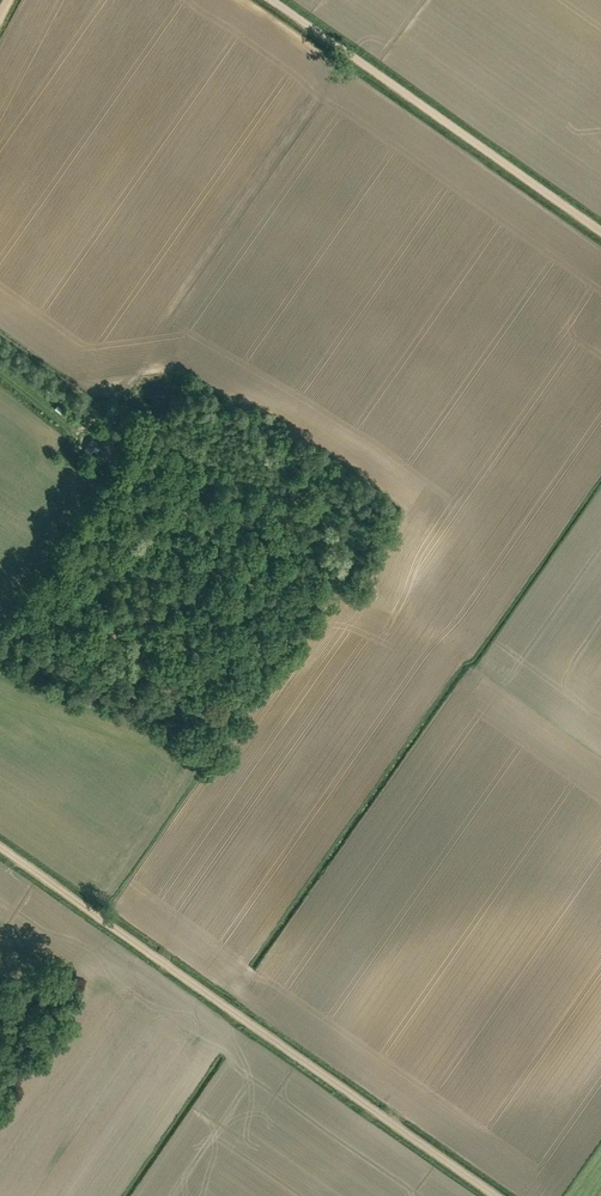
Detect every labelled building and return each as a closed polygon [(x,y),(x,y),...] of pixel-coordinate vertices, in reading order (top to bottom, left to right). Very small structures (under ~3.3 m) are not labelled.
[(94,455),(101,446),(93,439),(85,448),(94,455)]
